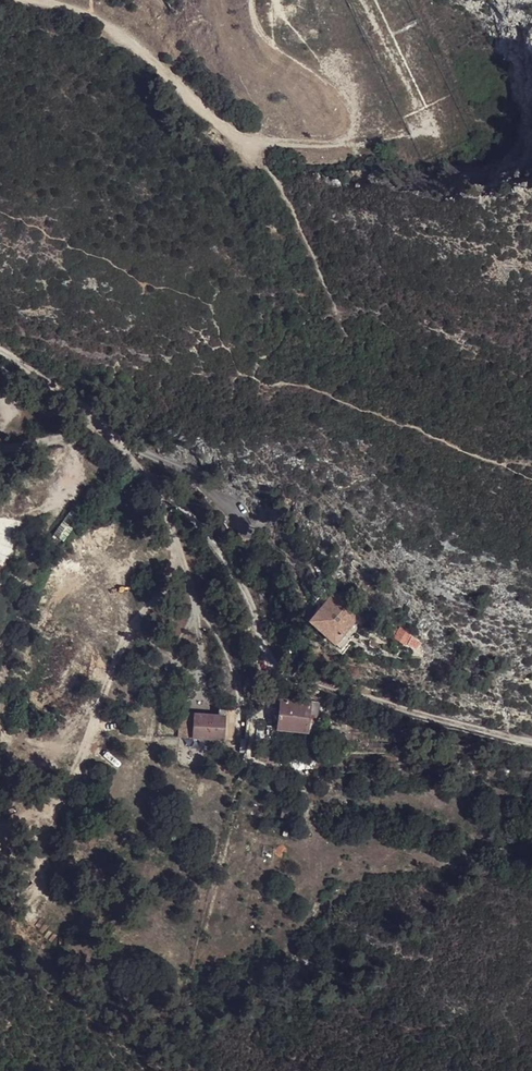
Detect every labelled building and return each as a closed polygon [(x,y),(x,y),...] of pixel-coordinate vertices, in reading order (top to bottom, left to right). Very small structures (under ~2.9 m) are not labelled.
[(81,517),(71,509),(49,536),(60,544),(81,517)] [(356,618),(329,594),(307,620),(334,645),(356,618)] [(309,700),(278,697),(275,728),(306,731),(309,700)] [(225,714),(192,713),(191,741),(224,743),(225,714)]
